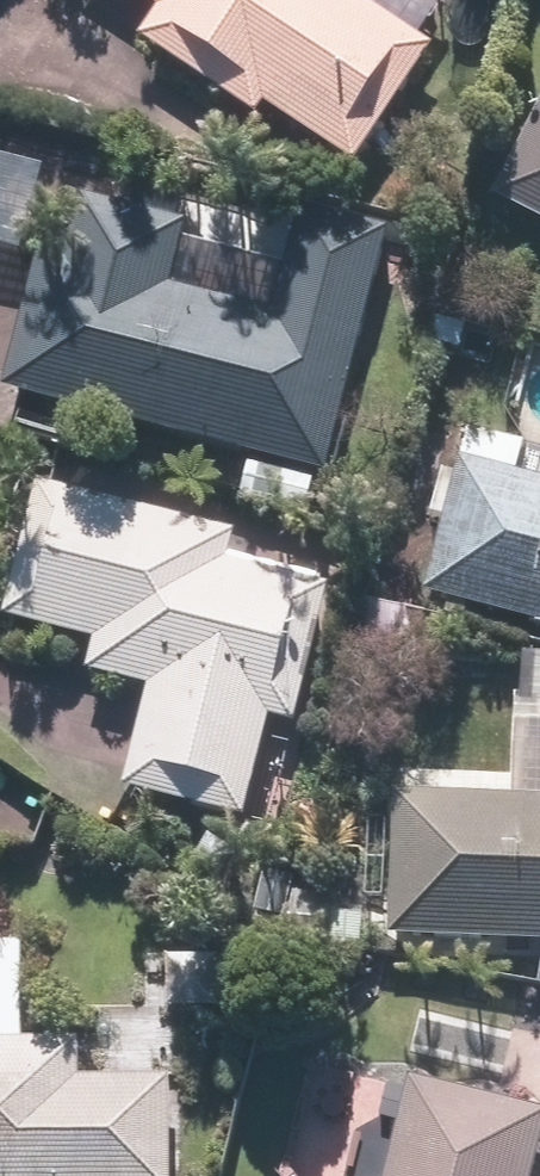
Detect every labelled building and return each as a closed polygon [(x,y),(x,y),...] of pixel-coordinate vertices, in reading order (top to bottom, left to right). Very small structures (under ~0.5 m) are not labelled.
[(363,3),(358,0),(153,0),(162,6),(138,42),(254,121),(267,102),(363,167),(439,54),(421,42),(363,3)] [(421,42),(448,2),(444,0),(365,0),(363,3),(421,42)] [(502,197),(539,217),(539,123),(502,197)] [(67,259),(41,253),(6,398),(336,477),(367,346),(321,335),(333,283),(187,248),(194,220),(83,194),(67,259)] [(444,446),(404,588),(539,626),(539,473),(444,446)] [(316,475),(241,463),(235,497),(310,509),(316,475)] [(8,596),(43,605),(37,628),(105,644),(96,680),(146,693),(123,790),(253,822),(310,586),(234,567),(241,539),(69,497),(55,554),(20,545),(8,596)] [(390,793),(384,939),(539,945),(539,799),(390,793)] [(172,1074),(86,1074),(86,1037),(29,1037),(29,944),(0,944),(0,1175),(172,1175),(172,1074)] [(414,1078),(387,1175),(536,1175),(539,1163),(539,1113),(414,1078)]
